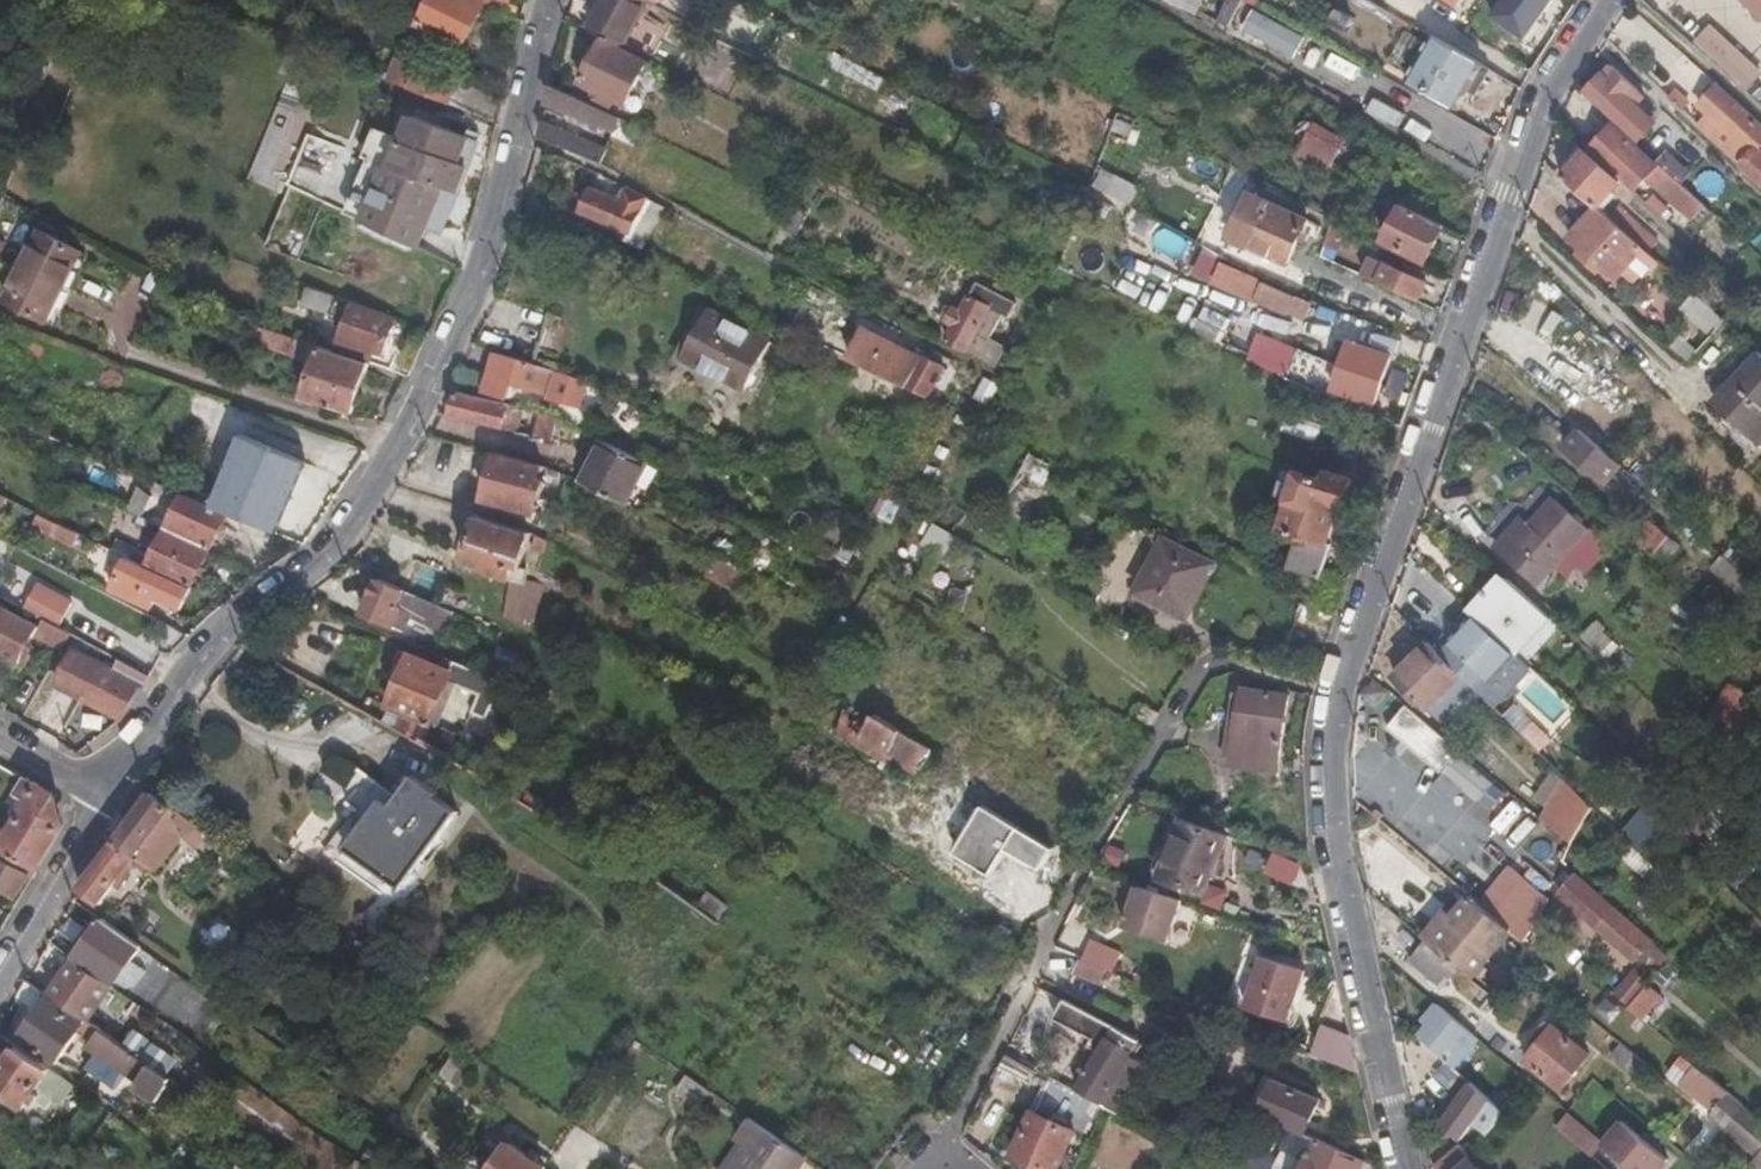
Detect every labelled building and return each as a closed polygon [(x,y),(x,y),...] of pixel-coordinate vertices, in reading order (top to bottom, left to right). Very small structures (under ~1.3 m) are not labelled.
[(487,0),(431,0),(419,23),(429,29),(428,34),(454,47),(456,42),(463,45),(487,0)] [(591,26),(623,43),(645,0),(605,0),(591,26)] [(717,0),(692,0),(690,5),(710,15),(717,0)] [(1245,0),(1170,0),(1230,28),(1245,0)] [(1459,13),(1468,0),(1438,0),(1459,13)] [(1551,0),(1505,0),(1495,13),(1525,35),(1551,0)] [(1335,10),(1327,28),(1349,37),(1356,19),(1335,10)] [(1422,12),(1415,24),(1429,32),(1440,39),(1446,27),(1422,12)] [(309,35),(316,17),(305,13),(298,30),(309,35)] [(1253,13),(1243,36),(1295,59),(1306,36),(1253,13)] [(1648,56),(1662,41),(1640,21),(1627,34),(1648,56)] [(1760,79),(1760,71),(1711,23),(1693,41),(1747,93),(1760,79)] [(1466,85),(1479,62),(1440,39),(1429,32),(1405,71),(1456,103),(1466,85)] [(726,52),(731,41),(715,33),(709,43),(726,52)] [(625,102),(646,58),(604,36),(583,79),(625,102)] [(741,68),(749,50),(731,41),(726,52),(722,58),(741,68)] [(714,77),(722,58),(726,52),(709,43),(696,68),(714,77)] [(384,75),(405,84),(416,60),(395,51),(384,75)] [(457,77),(416,60),(405,84),(447,102),(457,77)] [(1473,89),(1486,66),(1479,62),(1466,85),(1473,89)] [(1710,80),(1692,62),(1681,75),(1699,92),(1710,80)] [(1043,71),(1032,65),(1025,77),(1037,84),(1043,71)] [(1641,89),(1616,65),(1604,77),(1592,88),(1591,89),(1616,114),(1641,89)] [(1352,81),(1376,95),(1383,82),(1358,69),(1352,81)] [(1586,82),(1592,88),(1604,77),(1598,70),(1586,82)] [(551,83),(546,100),(612,132),(618,117),(551,83)] [(1373,99),(1367,113),(1396,127),(1402,113),(1373,99)] [(1737,103),(1721,122),(1752,152),(1741,164),(1760,182),(1760,142),(1760,125),(1737,103)] [(1110,137),(1133,146),(1142,122),(1119,113),(1110,137)] [(1634,116),(1623,128),(1655,158),(1664,145),(1634,116)] [(409,142),(456,160),(466,135),(420,117),(410,140),(409,142)] [(631,144),(638,127),(618,117),(612,132),(612,134),(631,144)] [(543,118),(540,133),(601,166),(606,150),(543,118)] [(1301,153),(1334,169),(1349,140),(1317,124),(1315,126),(1308,122),(1302,121),(1299,125),(1303,131),(1311,135),(1301,153)] [(1650,172),(1660,162),(1613,122),(1598,138),(1614,155),(1619,152),(1628,162),(1626,165),(1642,181),(1650,172)] [(380,128),(369,157),(389,164),(399,168),(408,141),(409,142),(410,140),(380,128)] [(456,160),(465,164),(475,139),(466,135),(456,160)] [(465,164),(456,160),(409,142),(408,141),(399,168),(443,184),(455,190),(465,164)] [(1588,151),(1564,176),(1597,206),(1621,180),(1588,151)] [(389,164),(371,157),(350,212),(368,220),(389,164)] [(1697,198),(1660,162),(1650,172),(1689,208),(1697,198)] [(421,246),(428,227),(443,184),(399,168),(389,164),(368,220),(421,246)] [(1715,198),(1724,177),(1704,169),(1695,189),(1715,198)] [(1133,205),(1140,185),(1098,170),(1091,190),(1133,205)] [(1391,198),(1360,182),(1356,192),(1386,207),(1391,198)] [(439,231),(455,190),(443,184),(428,227),(439,231)] [(630,236),(640,215),(647,200),(628,190),(622,204),(592,188),(581,211),(630,236)] [(1657,191),(1649,201),(1664,215),(1672,205),(1657,191)] [(1180,198),(1171,193),(1161,211),(1170,217),(1180,198)] [(1292,258),(1313,214),(1277,197),(1255,240),(1292,258)] [(550,198),(537,222),(577,242),(587,223),(589,220),(550,198)] [(1710,210),(1697,198),(1689,208),(1701,219),(1710,210)] [(647,200),(640,215),(648,219),(655,204),(647,200)] [(1644,249),(1696,296),(1710,281),(1622,202),(1609,216),(1644,249)] [(1609,216),(1597,206),(1570,238),(1616,280),(1644,249),(1609,216)] [(1428,259),(1445,225),(1409,207),(1392,241),(1428,259)] [(368,220),(350,212),(347,220),(366,226),(368,220)] [(421,247),(421,246),(368,220),(366,226),(421,247)] [(1349,230),(1336,224),(1330,238),(1343,244),(1349,230)] [(1681,237),(1674,229),(1668,235),(1676,243),(1681,237)] [(83,250),(44,230),(29,259),(22,256),(19,262),(26,265),(9,298),(49,319),(83,250)] [(435,265),(440,255),(427,249),(423,258),(435,265)] [(1193,276),(1209,283),(1219,257),(1202,251),(1193,276)] [(1367,270),(1419,298),(1430,281),(1376,251),(1367,270)] [(1161,271),(1156,282),(1185,293),(1189,282),(1161,271)] [(1309,309),(1316,296),(1268,274),(1261,290),(1293,306),(1294,303),(1309,309)] [(328,310),(335,293),(307,282),(301,299),(328,310)] [(980,284),(974,296),(1002,309),(1007,312),(1012,300),(980,284)] [(1002,309),(974,296),(967,293),(945,338),(966,349),(977,329),(990,335),(1002,309)] [(1040,301),(1029,295),(1024,306),(1035,313),(1040,301)] [(393,319),(351,303),(339,337),(351,342),(350,347),(379,358),(393,319)] [(1705,304),(1669,344),(1688,363),(1724,321),(1705,304)] [(745,389),(771,343),(710,310),(685,356),(745,389)] [(307,356),(313,341),(266,324),(260,341),(307,356)] [(867,330),(853,358),(930,397),(944,367),(925,357),(924,359),(867,330)] [(1377,400),(1394,356),(1354,341),(1339,385),(1377,400)] [(354,410),(372,361),(322,344),(305,397),(354,410)] [(575,374),(498,348),(486,389),(513,397),(516,382),(554,393),(553,397),(582,407),(589,383),(575,374)] [(1718,403),(1760,441),(1760,355),(1718,403)] [(997,370),(1008,376),(1014,362),(1003,357),(997,370)] [(459,387),(452,413),(501,427),(508,402),(459,387)] [(992,413),(999,396),(987,390),(979,407),(992,413)] [(542,412),(536,436),(551,441),(558,417),(542,412)] [(1608,481),(1624,464),(1571,418),(1566,423),(1576,433),(1567,445),(1608,481)] [(208,501),(277,530),(308,458),(239,428),(208,501)] [(605,442),(581,485),(637,513),(659,470),(605,442)] [(542,466),(496,452),(482,499),(533,514),(543,483),(538,480),(542,466)] [(1356,478),(1332,469),(1329,477),(1304,468),(1286,524),(1301,529),(1290,563),(1324,575),(1336,543),(1331,541),(1343,505),(1347,507),(1356,478)] [(1052,481),(1034,472),(1026,489),(1044,499),(1052,481)] [(170,528),(211,547),(228,510),(186,492),(170,528)] [(1595,528),(1565,501),(1543,524),(1535,516),(1514,538),(1553,574),(1595,528)] [(471,548),(468,560),(511,577),(515,566),(522,569),(534,535),(475,513),(464,545),(471,548)] [(73,547),(80,532),(38,514),(31,529),(73,547)] [(1656,549),(1669,533),(1653,520),(1640,537),(1656,549)] [(924,545),(949,554),(956,534),(931,525),(924,545)] [(153,566),(194,586),(211,547),(170,528),(153,566)] [(1164,534),(1147,565),(1156,570),(1144,591),(1186,614),(1215,561),(1164,534)] [(185,606),(194,586),(153,566),(133,557),(120,589),(151,604),(156,593),(185,606)] [(1741,585),(1750,575),(1732,560),(1723,569),(1741,585)] [(411,591),(381,577),(365,614),(396,627),(402,613),(411,591)] [(1521,658),(1531,666),(1566,627),(1512,578),(1475,615),(1482,621),(1521,658)] [(452,609),(411,591),(402,613),(408,616),(443,631),(452,609)] [(64,646),(72,630),(45,616),(41,624),(0,602),(0,650),(20,660),(37,631),(64,646)] [(402,613),(396,627),(403,630),(408,616),(402,613)] [(843,638),(852,623),(842,617),(833,632),(843,638)] [(1600,619),(1582,633),(1603,660),(1621,647),(1600,619)] [(1475,686),(1485,696),(1521,658),(1482,621),(1448,658),(1475,686)] [(1441,719),(1475,686),(1448,658),(1431,642),(1398,676),(1441,719)] [(143,687),(150,673),(122,658),(117,668),(77,648),(57,683),(121,715),(138,685),(143,687)] [(399,713),(391,730),(425,749),(455,677),(414,661),(395,711),(399,713)] [(460,664),(455,677),(489,691),(495,677),(460,664)] [(1274,766),(1284,694),(1240,687),(1229,758),(1274,766)] [(903,730),(854,701),(836,734),(858,746),(863,736),(890,754),(903,730)] [(1429,760),(1447,739),(1408,705),(1389,727),(1429,760)] [(1755,771),(1760,765),(1760,754),(1757,749),(1760,745),(1760,728),(1747,713),(1729,744),(1755,771)] [(1542,749),(1552,735),(1533,721),(1522,735),(1542,749)] [(919,773),(933,748),(903,730),(890,754),(919,773)] [(914,781),(919,773),(890,754),(863,736),(858,746),(914,781)] [(57,792),(30,775),(21,791),(31,798),(1,848),(38,869),(64,825),(57,792)] [(441,805),(442,802),(421,783),(403,804),(374,778),(353,803),(362,811),(329,850),(340,859),(349,851),(385,883),(397,868),(412,881),(461,822),(441,805)] [(169,808),(150,794),(81,886),(101,900),(132,858),(148,837),(167,811),(169,808)] [(1573,845),(1598,809),(1586,796),(1561,833),(1573,845)] [(1503,833),(1524,810),(1513,800),(1493,823),(1503,833)] [(181,815),(169,808),(167,811),(187,828),(193,820),(183,812),(181,815)] [(1376,808),(1372,814),(1378,820),(1383,814),(1376,808)] [(1230,831),(1187,816),(1166,871),(1209,887),(1230,831)] [(209,833),(193,820),(187,828),(185,832),(200,845),(209,833)] [(148,837),(132,858),(147,869),(162,848),(148,837)] [(1,848),(0,847),(0,885),(16,896),(30,872),(34,875),(38,869),(1,848)] [(1637,956),(1651,941),(1577,874),(1561,892),(1635,958),(1637,956)] [(1510,927),(1530,942),(1549,896),(1525,876),(1494,914),(1510,927)] [(1172,937),(1185,896),(1142,882),(1129,924),(1172,937)] [(718,917),(727,905),(707,890),(698,903),(718,917)] [(1461,968),(1474,979),(1510,927),(1494,914),(1468,892),(1432,944),(1461,968)] [(109,922),(103,918),(78,954),(116,980),(140,945),(109,922)] [(1443,988),(1461,968),(1432,944),(1429,941),(1411,961),(1443,988)] [(1669,957),(1651,941),(1637,956),(1655,971),(1669,957)] [(1106,962),(1117,967),(1122,956),(1110,950),(1106,962)] [(1107,984),(1113,967),(1085,956),(1078,972),(1107,984)] [(113,984),(75,958),(51,991),(78,1011),(89,1018),(113,984)] [(1653,974),(1641,964),(1616,993),(1628,1004),(1653,974)] [(1110,985),(1121,990),(1126,976),(1116,971),(1110,985)] [(51,991),(28,975),(17,992),(37,1009),(18,1037),(56,1063),(76,1036),(139,1081),(135,1088),(158,1104),(171,1086),(170,1085),(174,1080),(89,1018),(78,1011),(74,1015),(47,997),(51,991)] [(1283,1001),(1323,1019),(1330,998),(1291,979),(1283,1001)] [(158,1007),(190,1029),(209,1002),(177,980),(158,1007)] [(1446,1060),(1472,1030),(1430,995),(1415,1013),(1421,1018),(1410,1028),(1446,1060)] [(1060,998),(1052,1019),(1094,1036),(1102,1015),(1060,998)] [(1640,1037),(1648,1025),(1638,1017),(1630,1028),(1640,1037)] [(1139,1040),(1103,1022),(1092,1046),(1104,1053),(1084,1092),(1105,1103),(1107,1104),(1117,1109),(1119,1111),(1143,1063),(1142,1062),(1130,1056),(1139,1040)] [(1312,1056),(1350,1066),(1359,1033),(1321,1023),(1312,1056)] [(1594,1056),(1558,1025),(1529,1060),(1565,1090),(1594,1056)] [(1640,1077),(1651,1066),(1623,1043),(1614,1054),(1640,1077)] [(74,1085),(19,1044),(0,1071),(0,1088),(23,1106),(30,1097),(34,1101),(37,1098),(47,1105),(54,1096),(62,1101),(74,1085)] [(454,1082),(471,1057),(461,1050),(443,1075),(454,1082)] [(1687,1057),(1681,1065),(1693,1077),(1685,1087),(1712,1110),(1709,1113),(1755,1153),(1747,1164),(1752,1168),(1760,1168),(1760,1119),(1687,1057)] [(1242,1077),(1247,1065),(1230,1058),(1225,1070),(1242,1077)] [(1049,1090),(1100,1120),(1107,1104),(1105,1103),(1084,1092),(1056,1076),(1049,1090)] [(1274,1076),(1259,1112),(1305,1131),(1318,1095),(1274,1076)] [(1437,1114),(1445,1121),(1475,1086),(1468,1080),(1437,1114)] [(1463,1137),(1484,1112),(1494,1103),(1475,1086),(1445,1121),(1463,1137)] [(1067,1120),(1026,1098),(1003,1142),(1045,1164),(1067,1120)] [(1484,1112),(1497,1125),(1506,1114),(1494,1103),(1484,1112)] [(1568,1114),(1559,1126),(1597,1158),(1606,1146),(1635,1168),(1664,1168),(1672,1159),(1626,1121),(1607,1145),(1568,1114)] [(807,1154),(763,1125),(731,1168),(797,1168),(807,1154)] [(1372,1160),(1317,1136),(1304,1168),(1369,1168),(1372,1160)] [(544,1166),(508,1142),(491,1168),(542,1168),(544,1166)] [(1470,1159),(1457,1145),(1432,1168),(1433,1168),(1479,1168),(1470,1159)]
